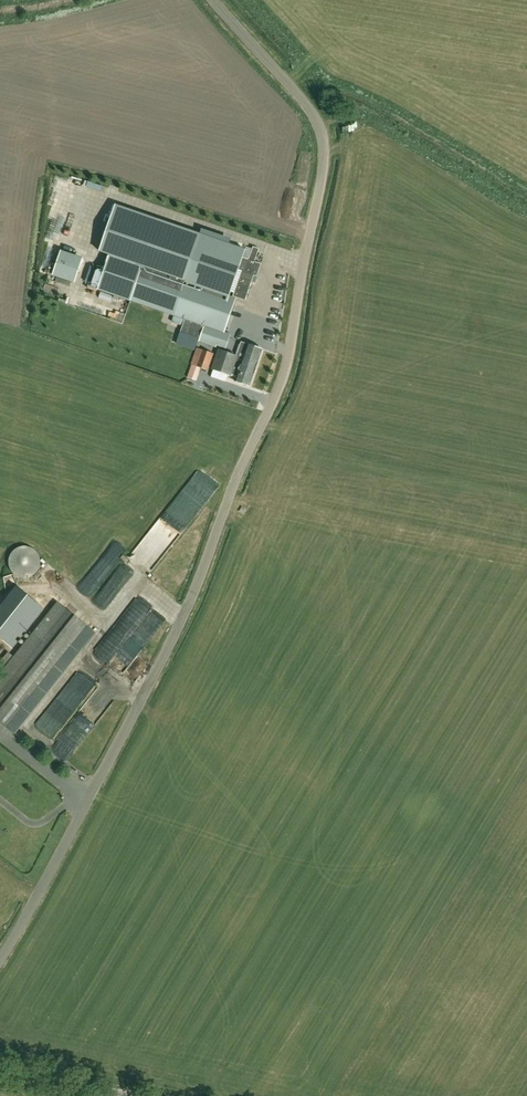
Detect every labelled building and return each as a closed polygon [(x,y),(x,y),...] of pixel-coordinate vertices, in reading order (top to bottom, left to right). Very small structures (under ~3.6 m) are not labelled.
[(172,239),(191,245),(195,232),(187,230),(188,227),(177,223),(172,239)] [(105,228),(100,240),(115,246),(113,251),(132,259),(142,233),(130,229),(128,236),(105,228)] [(229,296),(246,245),(202,230),(187,274),(143,259),(129,300),(205,326),(200,341),(216,347),(218,339),(228,342),(230,334),(224,332),(236,298),(229,296)] [(75,243),(71,255),(110,267),(114,255),(75,243)] [(260,250),(253,247),(252,251),(249,260),(243,258),(238,270),(242,271),(234,293),(233,297),(245,301),(252,282),(254,275),(257,276),(261,264),(255,262),(260,250)] [(82,260),(60,253),(53,275),(75,282),(82,260)] [(121,267),(115,286),(123,288),(121,294),(129,296),(134,281),(129,280),(127,285),(123,284),(127,269),(121,267)] [(234,305),(232,317),(246,320),(249,308),(234,305)] [(202,327),(184,320),(180,333),(198,340),(202,327)] [(250,386),(263,350),(242,343),(237,356),(219,350),(212,369),(231,376),(232,374),(237,376),(235,381),(250,386)] [(208,371),(215,354),(197,348),(191,365),(208,371)] [(149,555),(110,606),(118,613),(127,602),(129,604),(160,564),(149,555)] [(0,676),(0,723),(13,734),(95,631),(59,602),(34,633),(0,676)] [(114,667),(128,674),(144,641),(129,634),(114,667)] [(126,673),(133,680),(145,666),(138,660),(126,673)] [(100,688),(90,700),(102,710),(109,702),(102,697),(106,692),(100,688)] [(72,717),(80,705),(68,698),(63,706),(69,711),(67,714),(72,717)] [(83,739),(101,720),(88,708),(70,727),(83,739)]
